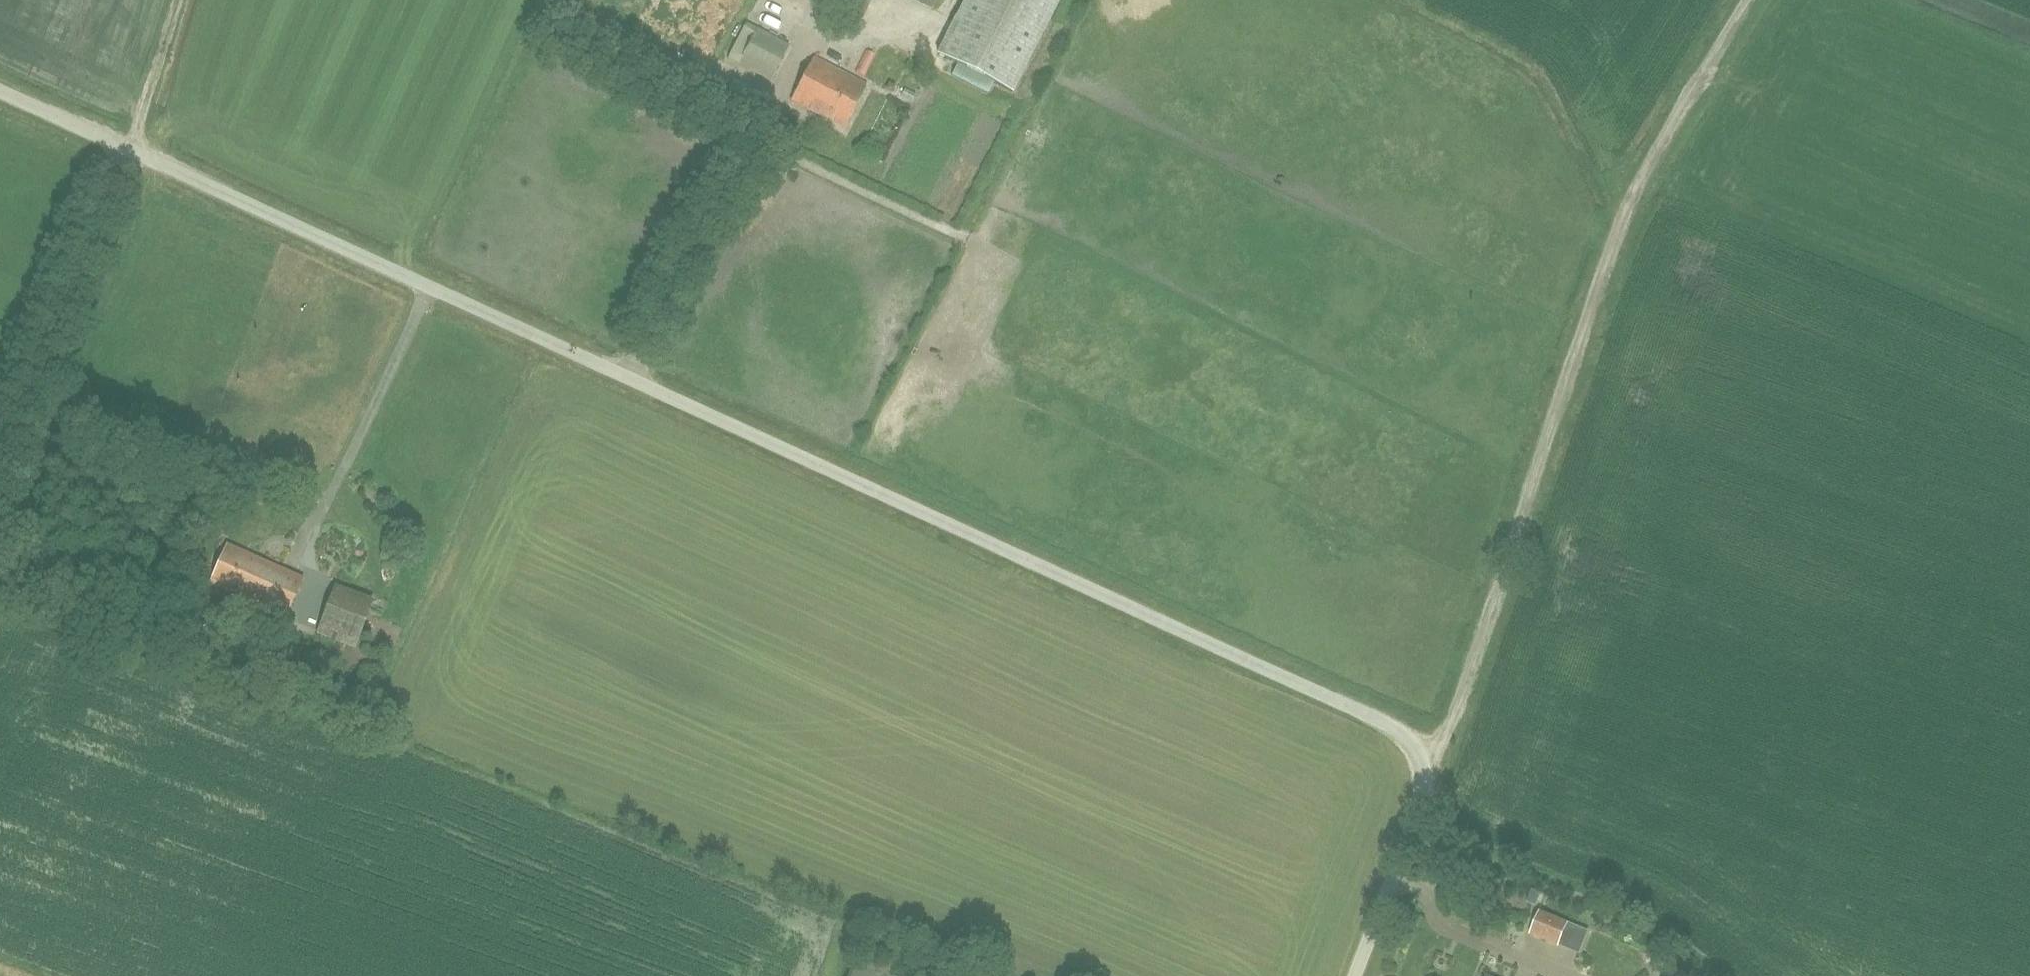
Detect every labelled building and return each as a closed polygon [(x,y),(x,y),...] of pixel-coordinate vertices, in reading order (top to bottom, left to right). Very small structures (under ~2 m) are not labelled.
[(863,18),(872,0),(827,0),(863,18)] [(937,54),(1011,93),(1061,0),(965,0),(937,54)] [(778,30),(785,16),(768,9),(762,23),(778,30)] [(771,82),(790,46),(747,23),(729,60),(771,82)] [(846,128),(868,85),(814,57),(792,101),(846,128)] [(287,618),(304,578),(229,545),(211,584),(287,618)] [(316,634),(354,650),(373,604),(334,589),(316,634)] [(1552,944),(1554,939),(1580,950),(1588,932),(1541,912),(1532,935),(1552,944)]
